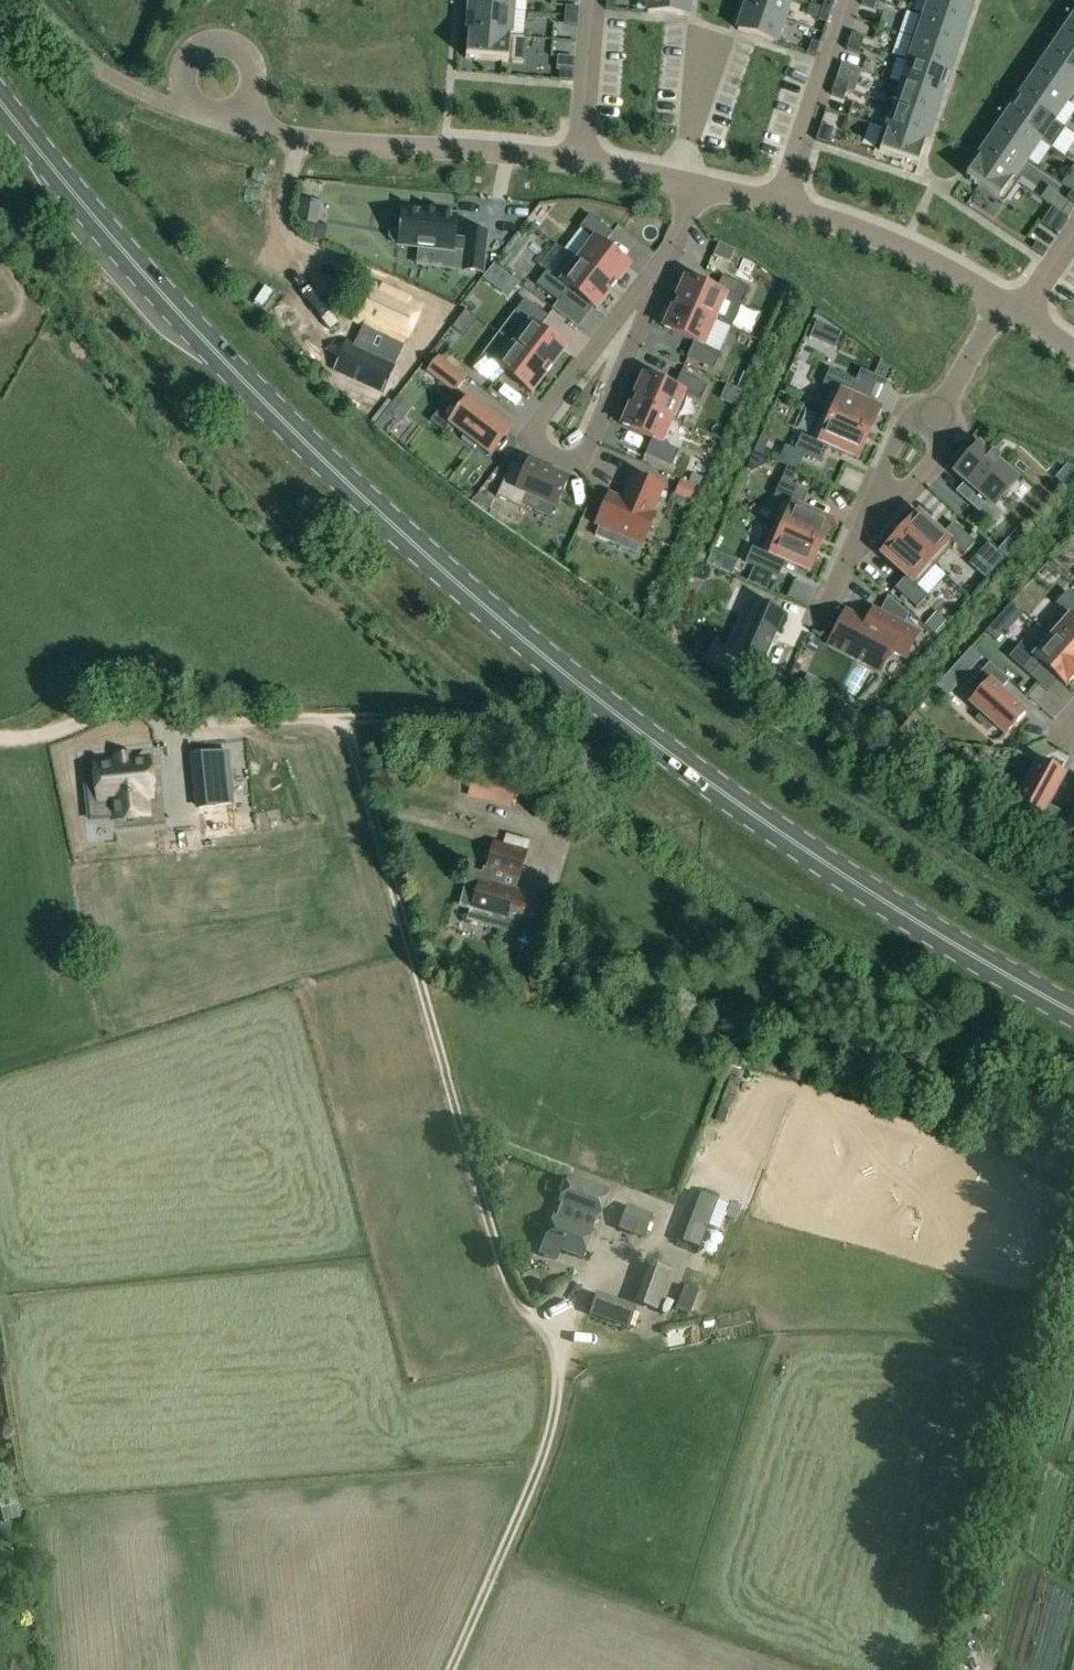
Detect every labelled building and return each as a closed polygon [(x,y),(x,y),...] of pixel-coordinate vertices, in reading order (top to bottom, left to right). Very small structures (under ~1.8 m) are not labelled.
[(469,8),(512,12),(513,0),(470,0),(469,8)] [(605,10),(615,11),(616,0),(606,0),(605,10)] [(745,8),(783,21),(790,0),(748,0),(745,8)] [(821,10),(824,0),(797,0),(796,4),(821,10)] [(832,11),(836,0),(825,0),(822,8),(832,11)] [(861,5),(874,10),(877,1),(873,0),(862,0),(861,5)] [(948,0),(930,0),(925,16),(916,13),(916,14),(963,30),(970,8),(948,0)] [(519,7),(520,31),(552,30),(551,6),(519,7)] [(565,16),(578,17),(579,8),(565,7),(565,16)] [(469,8),(467,33),(510,37),(512,12),(469,8)] [(783,21),(745,8),(737,31),(776,44),(783,21)] [(828,24),(832,11),(822,8),(818,21),(828,24)] [(963,30),(916,14),(908,37),(955,53),(963,30)] [(578,17),(565,16),(564,25),(578,26),(578,17)] [(897,34),(899,22),(883,18),(880,30),(897,34)] [(1060,39),(1073,49),(1073,20),(1060,39)] [(525,38),(510,37),(467,33),(465,59),(523,64),(525,38)] [(848,42),(861,46),(864,38),(851,33),(848,42)] [(901,60),(948,75),(955,53),(908,37),(901,60)] [(1060,39),(1046,59),(1073,78),(1073,49),(1060,39)] [(807,54),(816,58),(821,45),(811,42),(807,54)] [(859,55),(861,46),(848,42),(845,50),(859,55)] [(1046,59),(1033,79),(1066,102),(1070,105),(1073,100),(1073,78),(1046,59)] [(901,85),(940,98),(948,75),(901,60),(900,61),(908,63),(901,85)] [(559,81),(573,82),(574,73),(560,72),(559,81)] [(836,79),(833,87),(846,92),(849,83),(836,79)] [(1033,79),(1020,98),(1053,121),(1066,102),(1033,79)] [(940,98),(901,85),(894,107),(889,105),(889,106),(932,121),(940,98)] [(843,100),(846,92),(833,87),(830,96),(843,100)] [(1006,118),(1040,141),(1051,149),(1065,129),(1053,121),(1020,98),(1006,118)] [(881,129),(925,143),(932,121),(889,106),(881,129)] [(1006,118),(993,138),(1026,160),(1040,141),(1006,118)] [(834,129),(821,125),(815,141),(828,145),(834,129)] [(881,129),(874,152),(917,167),(925,143),(881,129)] [(993,138),(979,157),(1013,180),(1013,179),(1026,160),(993,138)] [(1018,182),(1013,179),(1013,180),(979,157),(965,178),(1003,204),(1018,182)] [(424,212),(423,214),(402,211),(401,224),(395,223),(390,227),(389,238),(393,243),(399,243),(398,246),(452,252),(452,251),(466,252),(464,271),(482,273),(486,234),(468,232),(467,240),(454,239),(456,217),(435,215),(435,213),(424,212)] [(610,233),(588,216),(578,228),(595,240),(578,262),(612,288),(629,266),(601,245),(610,233)] [(314,237),(316,225),(297,222),(296,230),(314,237)] [(1036,243),(1031,250),(1043,258),(1048,250),(1036,243)] [(719,244),(714,256),(729,263),(735,251),(719,244)] [(595,310),(612,288),(578,262),(561,284),(545,272),(536,284),(558,301),(567,289),(595,310)] [(724,279),(718,294),(686,279),(675,305),(714,322),(725,296),(744,305),(750,291),(724,279)] [(371,329),(404,344),(421,308),(371,285),(354,322),(371,329)] [(1065,304),(1073,313),(1073,294),(1065,304)] [(514,346),(547,372),(564,350),(536,329),(546,317),(523,300),(514,312),(530,325),(514,346)] [(978,322),(987,309),(974,300),(965,313),(978,322)] [(572,332),(588,328),(581,303),(565,308),(572,332)] [(703,347),(714,322),(675,305),(664,330),(696,344),(690,358),(715,369),(722,355),(703,347)] [(531,394),(547,372),(514,346),(497,368),(481,356),(471,368),(493,385),(503,373),(531,394)] [(455,393),(466,379),(438,358),(427,372),(455,393)] [(830,389),(820,414),(869,435),(880,410),(850,397),(856,382),(829,370),(822,385),(830,389)] [(682,377),(676,391),(644,377),(633,402),(672,419),(683,394),(702,402),(708,388),(682,377)] [(509,432),(468,400),(449,425),(464,436),(461,440),(473,450),(476,446),(491,457),(495,451),(499,454),(509,441),(505,438),(509,432)] [(661,444),(672,419),(633,402),(622,427),(654,441),(648,455),(673,466),(679,452),(661,444)] [(869,435),(820,414),(809,439),(801,435),(794,451),(821,463),(828,447),(858,460),(869,435)] [(991,525),(1001,514),(993,507),(1016,481),(977,446),(953,474),(973,492),(965,502),(991,525)] [(568,481),(527,463),(522,476),(508,470),(496,497),(520,508),(526,495),(556,508),(568,481)] [(628,495),(625,501),(609,494),(595,525),(599,527),(595,536),(610,543),(614,533),(642,545),(656,515),(652,513),(662,488),(632,475),(624,493),(628,495)] [(770,526),(820,548),(831,522),(801,509),(807,494),(780,482),(773,498),(781,501),(770,526)] [(957,503),(936,485),(924,499),(946,517),(957,503)] [(917,514),(899,534),(934,566),(953,546),(963,556),(974,543),(953,523),(942,536),(917,514)] [(809,573),(820,548),(770,526),(760,551),(752,548),(745,563),(772,575),(779,560),(809,573)] [(916,587),(934,566),(899,534),(880,555),(905,577),(894,589),(916,609),(927,596),(916,587)] [(1015,546),(1007,539),(997,550),(1005,557),(1015,546)] [(1004,558),(991,546),(983,554),(997,566),(1004,558)] [(1073,658),(1073,599),(1067,592),(1055,605),(1062,611),(1044,631),(1073,658)] [(879,612),(903,624),(908,614),(887,596),(879,612)] [(754,600),(733,648),(752,656),(750,661),(762,667),(785,614),(754,600)] [(1023,614),(1011,604),(993,623),(1002,631),(1006,634),(1023,614)] [(845,612),(827,646),(880,673),(891,652),(905,660),(919,633),(873,609),(866,623),(845,612)] [(935,613),(925,624),(935,633),(945,622),(935,613)] [(1044,631),(1026,651),(1019,645),(1008,658),(1030,678),(1041,665),(1065,687),(1073,677),(1073,658),(1044,631)] [(969,673),(983,658),(972,648),(958,663),(969,673)] [(1024,714),(999,692),(1009,681),(989,664),(970,685),(980,693),(970,704),(981,715),(976,720),(989,731),(993,725),(1005,736),(1024,714)] [(821,682),(813,696),(825,703),(832,689),(821,682)] [(228,751),(194,755),(193,755),(197,799),(233,794),(228,751)] [(145,797),(151,796),(148,761),(95,766),(97,787),(86,788),(88,803),(112,800),(114,819),(147,816),(145,797)] [(1022,821),(1046,835),(1059,812),(1047,805),(1063,776),(1037,762),(1030,775),(1023,772),(1016,786),(1022,789),(1015,803),(1028,810),(1022,821)] [(518,780),(492,773),(485,802),(511,809),(518,780)] [(1059,812),(1046,835),(1071,848),(1073,843),(1073,814),(1071,819),(1059,812)] [(538,928),(535,928),(543,900),(516,893),(528,852),(492,842),(485,869),(483,869),(482,873),(470,870),(459,908),(470,911),(467,922),(534,941),(538,928)] [(507,1160),(499,1151),(492,1157),(500,1166),(507,1160)] [(571,1175),(560,1204),(568,1208),(576,1211),(571,1223),(578,1225),(573,1239),(588,1245),(609,1190),(571,1175)] [(699,1246),(717,1197),(700,1191),(697,1200),(682,1240),(699,1246)] [(731,1201),(731,1202),(727,1213),(736,1217),(739,1208),(741,1204),(731,1201)] [(628,1205),(619,1228),(645,1238),(654,1214),(628,1205)] [(564,1218),(556,1215),(545,1243),(583,1258),(588,1245),(573,1239),(578,1225),(571,1223),(576,1211),(568,1208),(564,1218)] [(673,1271),(651,1263),(635,1303),(657,1311),(673,1271)] [(698,1291),(685,1286),(677,1308),(690,1313),(698,1291)] [(598,1292),(590,1314),(629,1328),(637,1306),(598,1292)] [(5,1522),(21,1518),(16,1493),(0,1496),(0,1503),(5,1522)]
